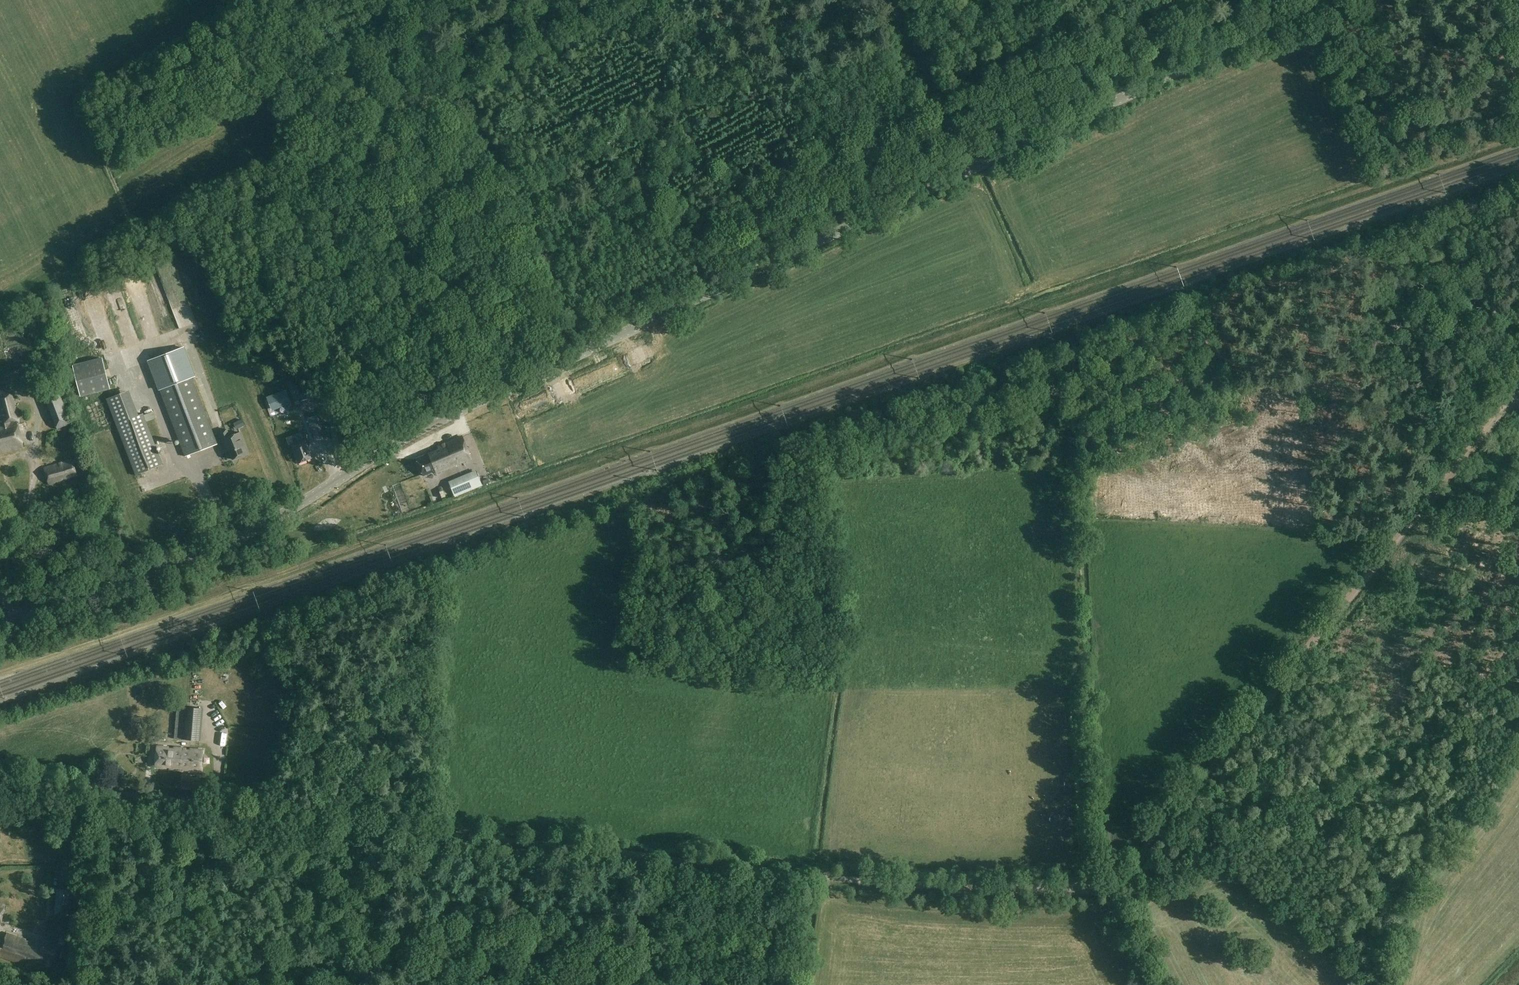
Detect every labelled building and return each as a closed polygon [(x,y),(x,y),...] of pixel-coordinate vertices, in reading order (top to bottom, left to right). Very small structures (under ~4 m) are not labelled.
[(785,263),(787,270),(801,266),(799,259),(785,263)] [(177,308),(186,306),(184,297),(188,296),(187,290),(182,291),(183,294),(174,296),(177,308)] [(190,322),(182,325),(184,332),(192,329),(190,322)] [(6,339),(13,357),(27,351),(20,333),(6,339)] [(185,458),(217,445),(191,378),(194,376),(184,348),(148,361),(185,458)] [(73,367),(80,397),(109,390),(102,360),(73,367)] [(71,423),(57,387),(44,392),(58,429),(71,423)] [(23,448),(16,421),(19,421),(10,388),(0,391),(0,454),(23,448)] [(271,411),(290,404),(285,392),(266,400),(271,411)] [(124,393),(105,400),(135,476),(162,467),(142,414),(134,418),(124,393)] [(307,419),(316,443),(326,439),(320,424),(327,422),(324,413),(307,419)] [(236,422),(239,428),(245,426),(242,419),(236,422)] [(232,461),(248,455),(240,433),(229,437),(226,430),(219,433),(224,448),(227,447),(232,461)] [(305,440),(304,437),(291,442),(292,445),(291,445),(299,464),(312,459),(305,440)] [(472,460),(463,437),(436,448),(437,451),(416,459),(423,477),(435,472),(436,474),(472,460)] [(72,460),(44,468),(48,485),(77,477),(72,460)] [(143,481),(159,474),(157,469),(141,476),(143,481)] [(477,472),(469,475),(475,488),(482,485),(477,472)] [(446,501),(439,480),(430,483),(437,504),(446,501)] [(457,481),(449,484),(455,496),(462,493),(457,481)] [(185,706),(182,739),(201,740),(204,708),(185,706)] [(169,748),(158,747),(155,767),(166,768),(166,767),(169,767),(169,769),(201,772),(203,751),(190,750),(190,752),(186,751),(186,750),(174,748),(174,750),(169,749),(169,748)] [(181,773),(181,784),(199,786),(200,775),(181,773)] [(76,890),(56,889),(54,920),(70,921),(72,899),(75,899),(76,890)] [(50,972),(57,952),(7,935),(2,949),(0,948),(0,955),(50,972)] [(62,951),(59,959),(68,962),(70,954),(62,951)]
